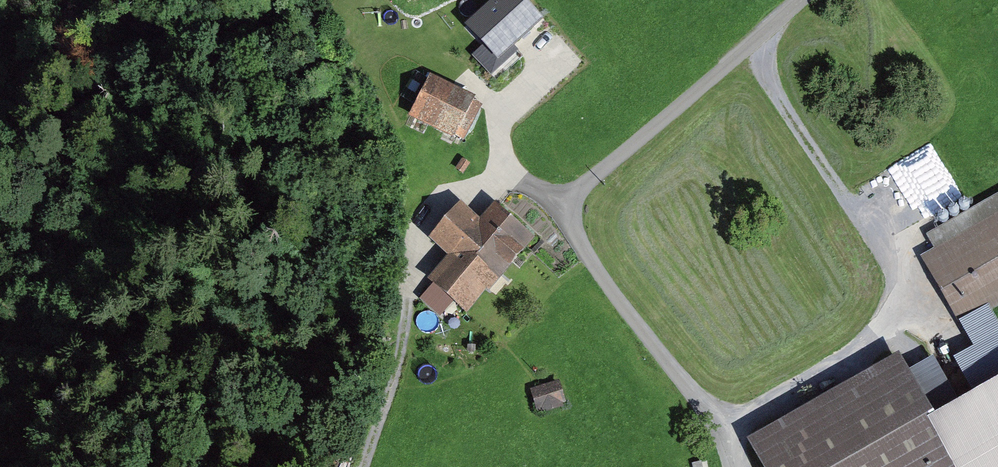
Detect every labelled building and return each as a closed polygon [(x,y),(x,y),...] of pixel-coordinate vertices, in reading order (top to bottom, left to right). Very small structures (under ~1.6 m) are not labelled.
[(459,26),(494,66),(532,32),(503,0),(489,0),(459,26)] [(462,143),(481,101),(435,80),(414,122),(462,143)] [(941,142),(891,162),(912,215),(962,194),(941,142)] [(957,359),(974,389),(997,376),(997,319),(992,309),(997,306),(997,194),(916,240),(977,348),(957,359)] [(472,311),(541,241),(503,203),(488,218),(472,203),(441,234),(458,251),(435,275),(472,311)] [(745,437),(761,466),(997,466),(997,376),(974,389),(959,398),(936,356),(912,369),(901,350),(745,437)] [(563,376),(534,386),(543,412),(572,403),(563,376)]
